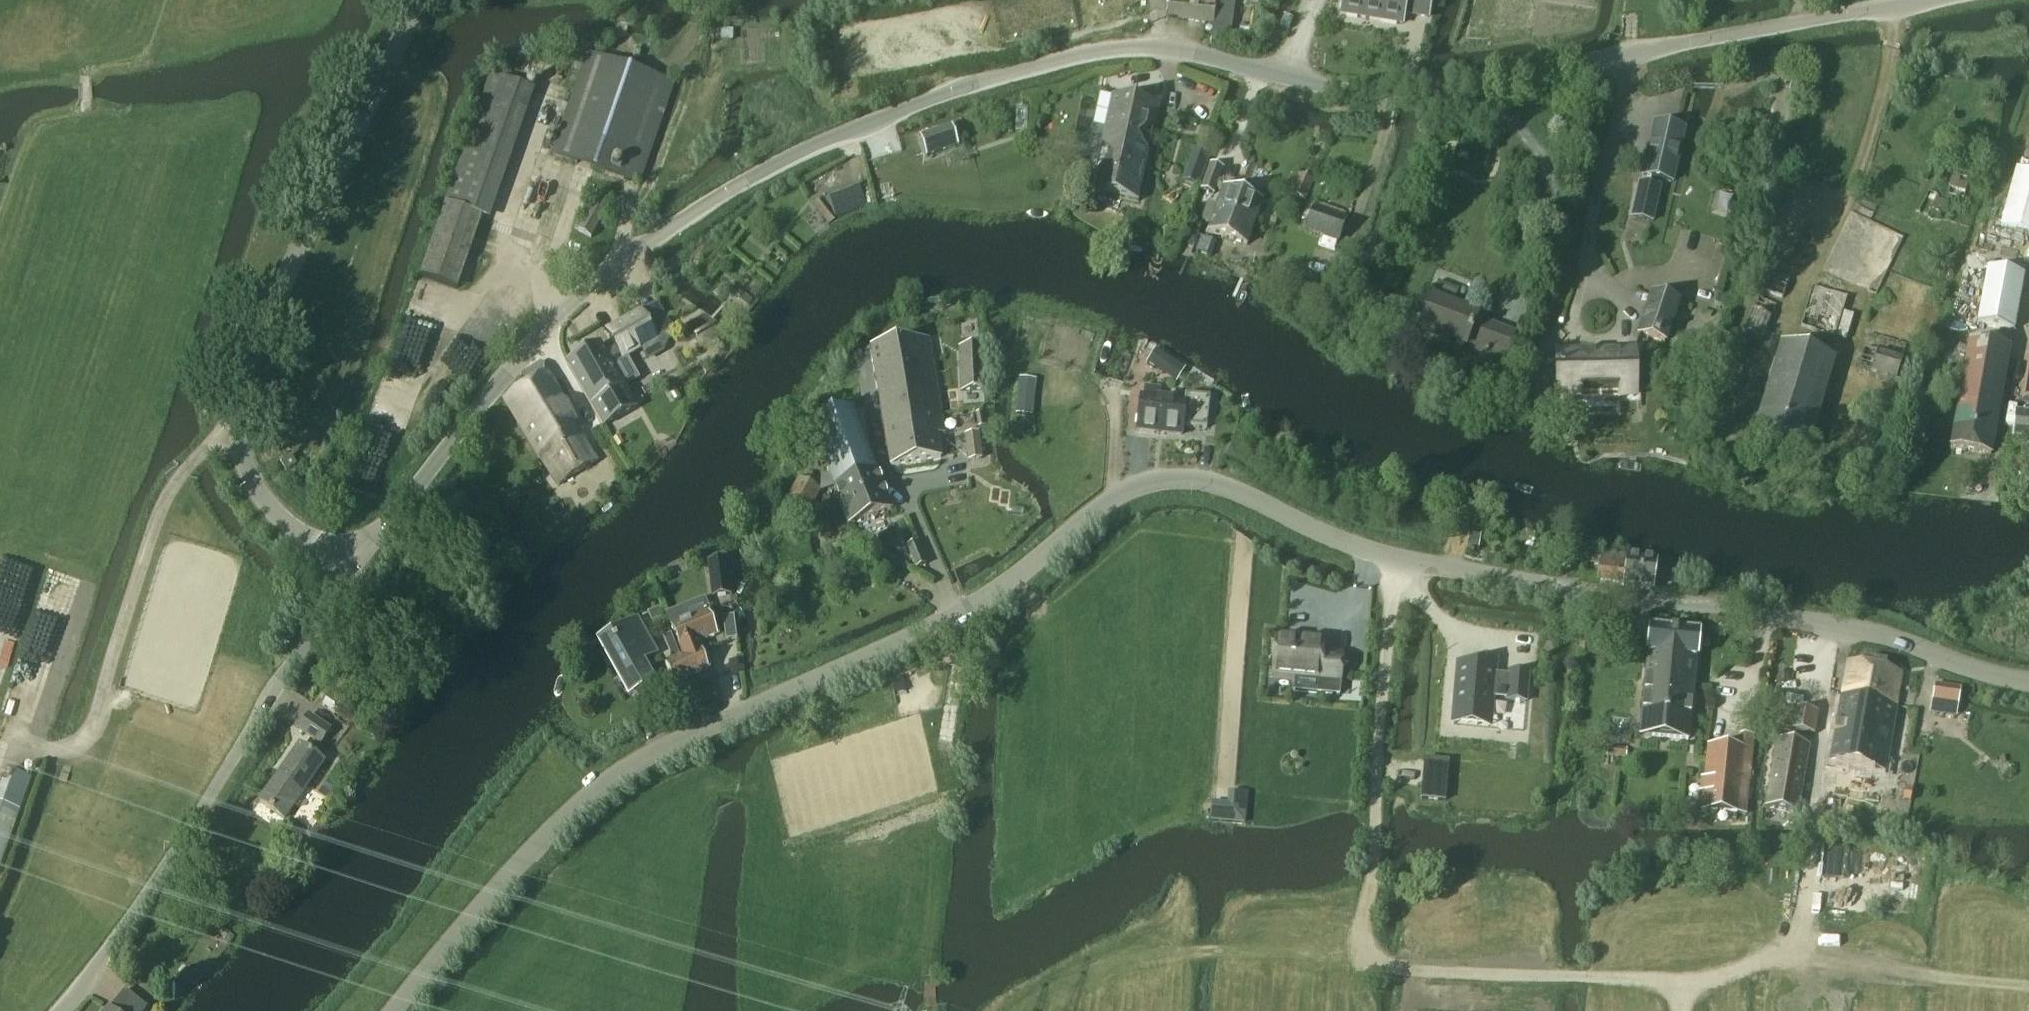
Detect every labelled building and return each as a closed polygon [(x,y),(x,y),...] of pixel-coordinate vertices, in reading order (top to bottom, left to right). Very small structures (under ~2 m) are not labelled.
[(1216,0),(1169,0),(1167,16),(1177,17),(1177,19),(1213,24),(1216,0)] [(1430,0),(1345,0),(1343,14),(1401,25),(1403,14),(1427,18),(1430,0)] [(638,184),(673,83),(588,54),(554,154),(638,184)] [(1791,86),(1788,96),(1799,99),(1801,89),(1791,86)] [(1113,96),(1101,146),(1112,160),(1136,139),(1157,120),(1160,107),(1113,96)] [(1656,125),(1644,176),(1671,182),(1683,131),(1656,125)] [(921,136),(927,155),(957,145),(951,126),(921,136)] [(1095,175),(1091,191),(1139,202),(1149,155),(1136,139),(1112,160),(1095,175)] [(1182,182),(1198,188),(1209,155),(1193,149),(1182,182)] [(1214,193),(1223,170),(1210,165),(1201,188),(1214,193)] [(2015,170),(1999,227),(2028,235),(2028,174),(2015,170)] [(1306,201),(1314,182),(1297,176),(1289,195),(1306,201)] [(1652,221),(1660,187),(1640,183),(1632,216),(1652,221)] [(1216,212),(1254,226),(1261,205),(1223,191),(1218,206),(1209,203),(1206,211),(1215,215),(1216,212)] [(446,204),(421,276),(457,289),(482,217),(446,204)] [(592,238),(605,214),(594,208),(581,232),(592,238)] [(1247,245),(1254,226),(1216,212),(1215,215),(1206,211),(1203,220),(1212,224),(1209,232),(1247,245)] [(1338,240),(1344,221),(1315,211),(1308,230),(1338,240)] [(2013,330),(2023,275),(1987,268),(1977,323),(2013,330)] [(1782,299),(1789,280),(1771,273),(1763,291),(1782,299)] [(1503,361),(1511,340),(1474,325),(1477,318),(1452,308),(1459,289),(1439,281),(1420,328),(1503,361)] [(1838,336),(1848,297),(1812,287),(1801,327),(1838,336)] [(1665,342),(1677,304),(1652,296),(1640,334),(1665,342)] [(1763,338),(1777,307),(1759,299),(1746,331),(1763,338)] [(1720,306),(1716,316),(1727,321),(1731,311),(1720,306)] [(601,345),(568,364),(576,378),(603,427),(636,408),(624,388),(639,380),(626,357),(640,350),(658,340),(642,312),(607,332),(616,348),(606,354),(601,345)] [(712,323),(693,333),(700,346),(718,336),(712,323)] [(1868,335),(1858,369),(1896,380),(1905,346),(1868,335)] [(1989,454),(2009,348),(1969,340),(1948,446),(1989,454)] [(936,432),(944,432),(928,342),(876,350),(892,465),(940,458),(936,432)] [(1806,454),(1834,362),(1781,346),(1753,438),(1806,454)] [(965,370),(960,370),(961,394),(983,393),(981,349),(964,350),(965,370)] [(1156,350),(1146,364),(1166,377),(1176,363),(1156,350)] [(1619,395),(1633,395),(1632,355),(1560,356),(1561,398),(1581,398),(1581,390),(1619,390),(1619,395)] [(567,483),(603,462),(545,365),(524,377),(530,386),(506,400),(541,460),(550,455),(567,483)] [(1731,366),(1727,384),(1738,387),(1743,369),(1731,366)] [(1137,430),(1182,435),(1183,427),(1207,430),(1210,398),(1185,395),(1184,402),(1141,397),(1137,430)] [(1019,398),(1017,416),(1034,417),(1036,400),(1019,398)] [(835,488),(878,472),(853,407),(811,423),(830,474),(808,482),(800,478),(785,504),(807,516),(821,490),(834,485),(835,488)] [(2018,413),(2014,440),(2028,442),(2028,415),(2018,413)] [(979,435),(965,436),(967,454),(981,453),(979,435)] [(892,510),(878,472),(835,488),(850,526),(892,510)] [(1478,552),(1482,535),(1470,532),(1466,549),(1478,552)] [(927,565),(918,543),(908,547),(917,569),(927,565)] [(1586,549),(1584,562),(1601,564),(1599,582),(1618,584),(1620,569),(1626,570),(1628,557),(1603,553),(1603,551),(1586,549)] [(1620,569),(1618,584),(1653,589),(1654,583),(1659,584),(1661,567),(1657,567),(1657,561),(1628,557),(1626,570),(1620,569)] [(726,565),(709,567),(712,597),(730,595),(726,565)] [(652,623),(663,618),(659,608),(648,613),(652,623)] [(673,685),(708,670),(698,645),(718,637),(708,613),(682,624),(678,612),(667,616),(683,658),(680,659),(672,662),(665,665),(673,685)] [(656,656),(640,627),(607,645),(617,663),(612,665),(622,682),(626,680),(633,693),(653,683),(645,669),(642,663),(656,656)] [(1643,715),(1641,738),(1688,742),(1690,720),(1698,635),(1651,631),(1643,715)] [(671,637),(663,640),(672,662),(680,659),(671,637)] [(1324,642),(1276,638),(1272,678),(1295,680),(1294,692),(1339,696),(1342,656),(1323,654),(1324,642)] [(1488,691),(1504,693),(1504,700),(1526,702),(1528,674),(1510,673),(1510,676),(1494,674),(1495,661),(1476,660),(1476,666),(1459,664),(1455,710),(1486,713),(1488,691)] [(1847,665),(1842,696),(1896,706),(1902,675),(1847,665)] [(1933,700),(1957,704),(1960,688),(1935,684),(1933,700)] [(337,713),(343,704),(328,693),(322,703),(337,713)] [(1884,771),(1896,706),(1842,696),(1830,761),(1884,771)] [(1814,735),(1818,713),(1780,707),(1776,729),(1814,735)] [(319,743),(329,729),(308,715),(298,729),(319,743)] [(1707,745),(1701,809),(1745,813),(1751,749),(1752,735),(1740,734),(1739,748),(1707,745)] [(284,819),(324,760),(300,744),(259,802),(284,819)] [(1609,747),(1607,756),(1627,758),(1628,749),(1609,747)] [(1770,775),(1764,808),(1798,814),(1803,781),(1770,775)] [(1446,802),(1447,786),(1422,784),(1420,800),(1446,802)] [(1234,793),(1231,822),(1244,823),(1246,794),(1234,793)] [(16,824),(21,812),(0,805),(0,871),(16,824)] [(146,1009),(124,991),(109,1009),(107,1008),(105,1010),(144,1010),(146,1009)]
